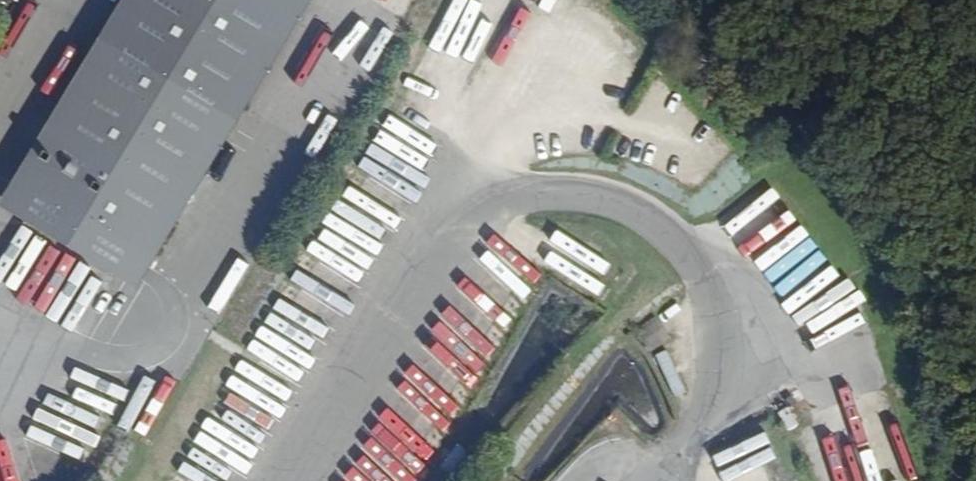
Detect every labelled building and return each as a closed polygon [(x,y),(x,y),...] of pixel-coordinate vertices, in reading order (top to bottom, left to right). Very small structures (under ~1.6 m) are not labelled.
[(142,262),(224,120),(85,41),(4,181),(28,195),(10,226),(102,279),(119,248),(142,262)] [(28,195),(4,181),(0,188),(0,220),(10,226),(28,195)] [(125,292),(142,262),(119,248),(102,279),(125,292)] [(650,351),(671,339),(657,315),(636,328),(650,351)] [(667,350),(656,355),(674,395),(685,389),(667,350)]
